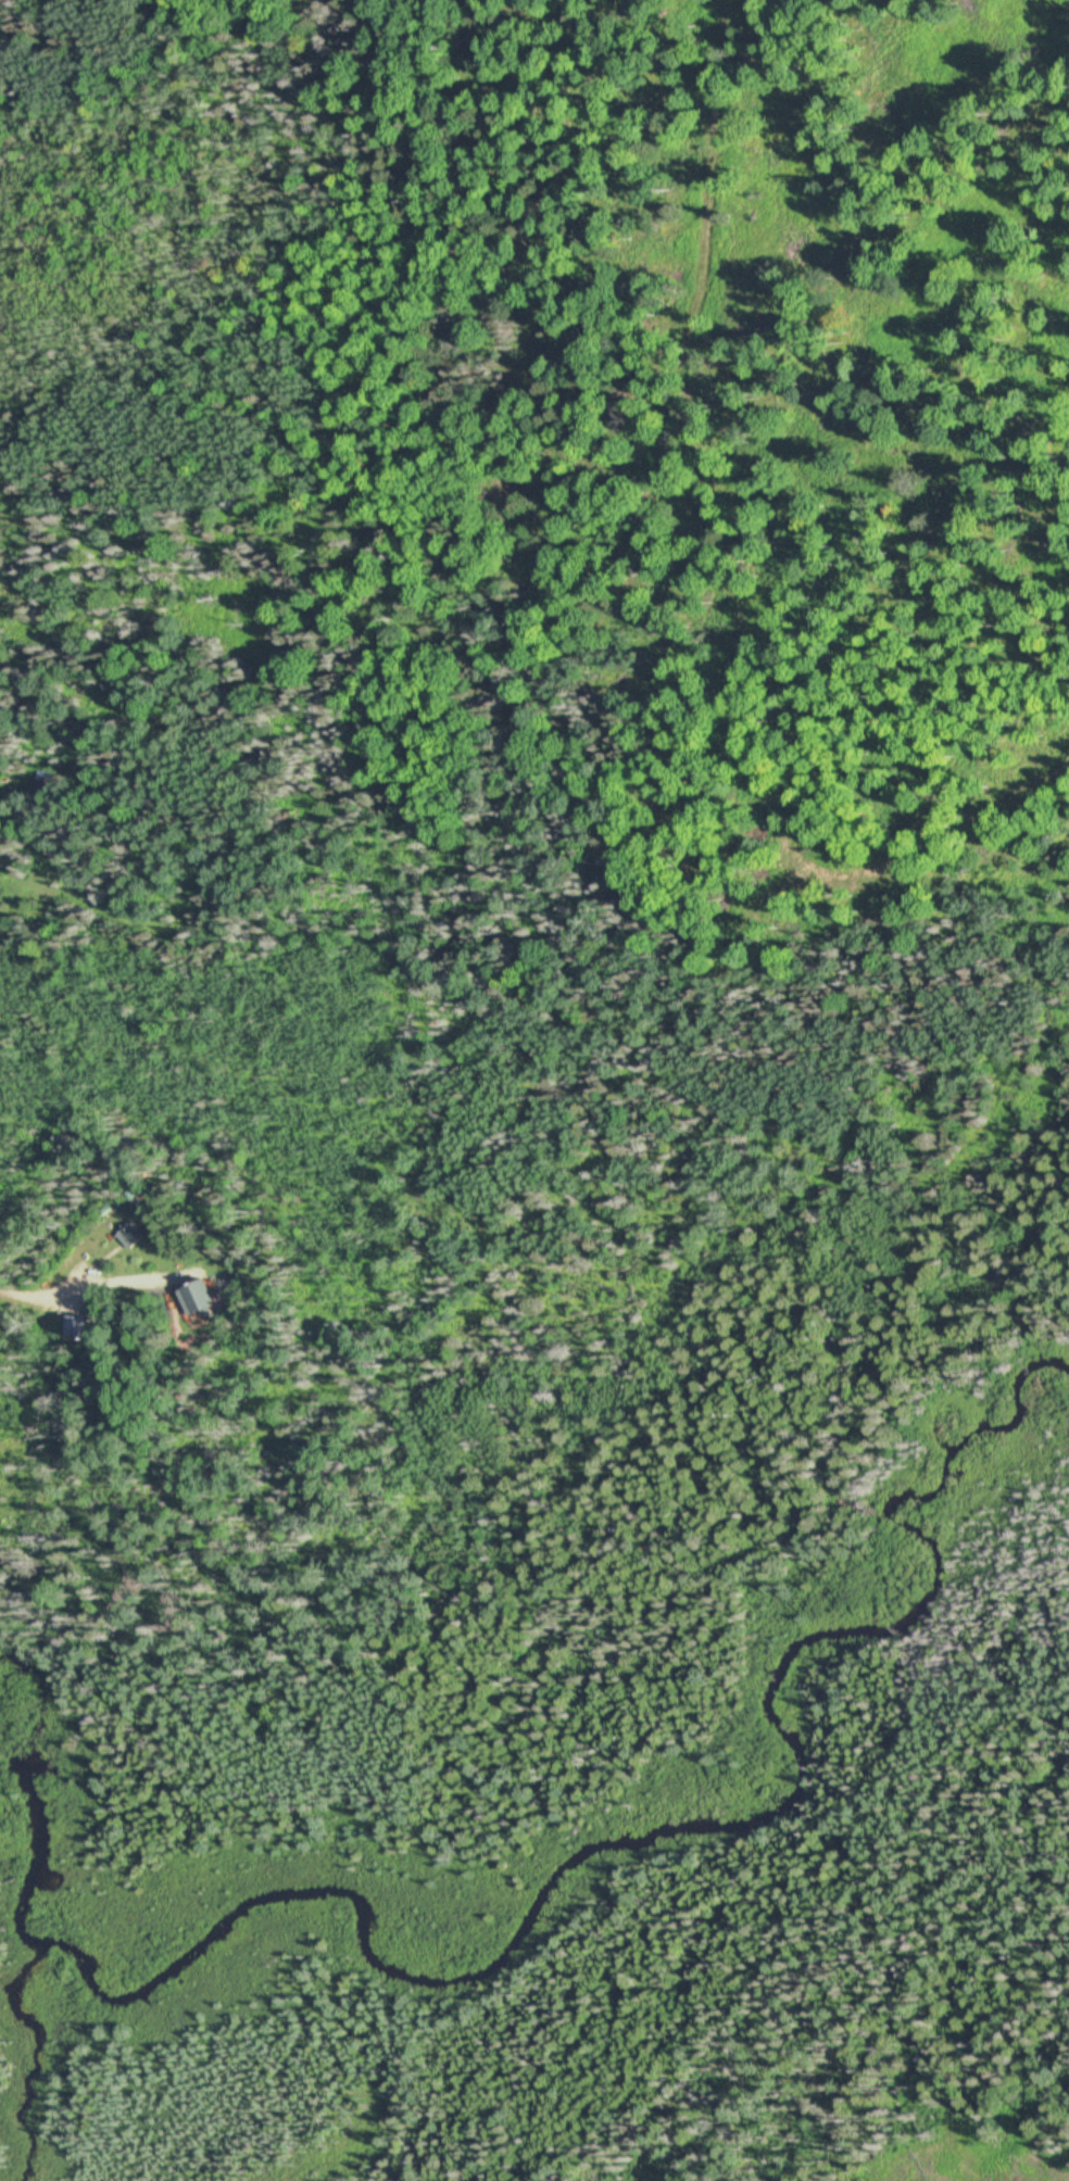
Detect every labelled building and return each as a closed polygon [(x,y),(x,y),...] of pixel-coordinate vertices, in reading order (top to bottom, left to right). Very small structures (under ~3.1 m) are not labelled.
[(117,1236),(130,1251),(145,1239),(132,1224),(117,1236)] [(182,1293),(194,1318),(220,1306),(209,1281),(182,1293)]
